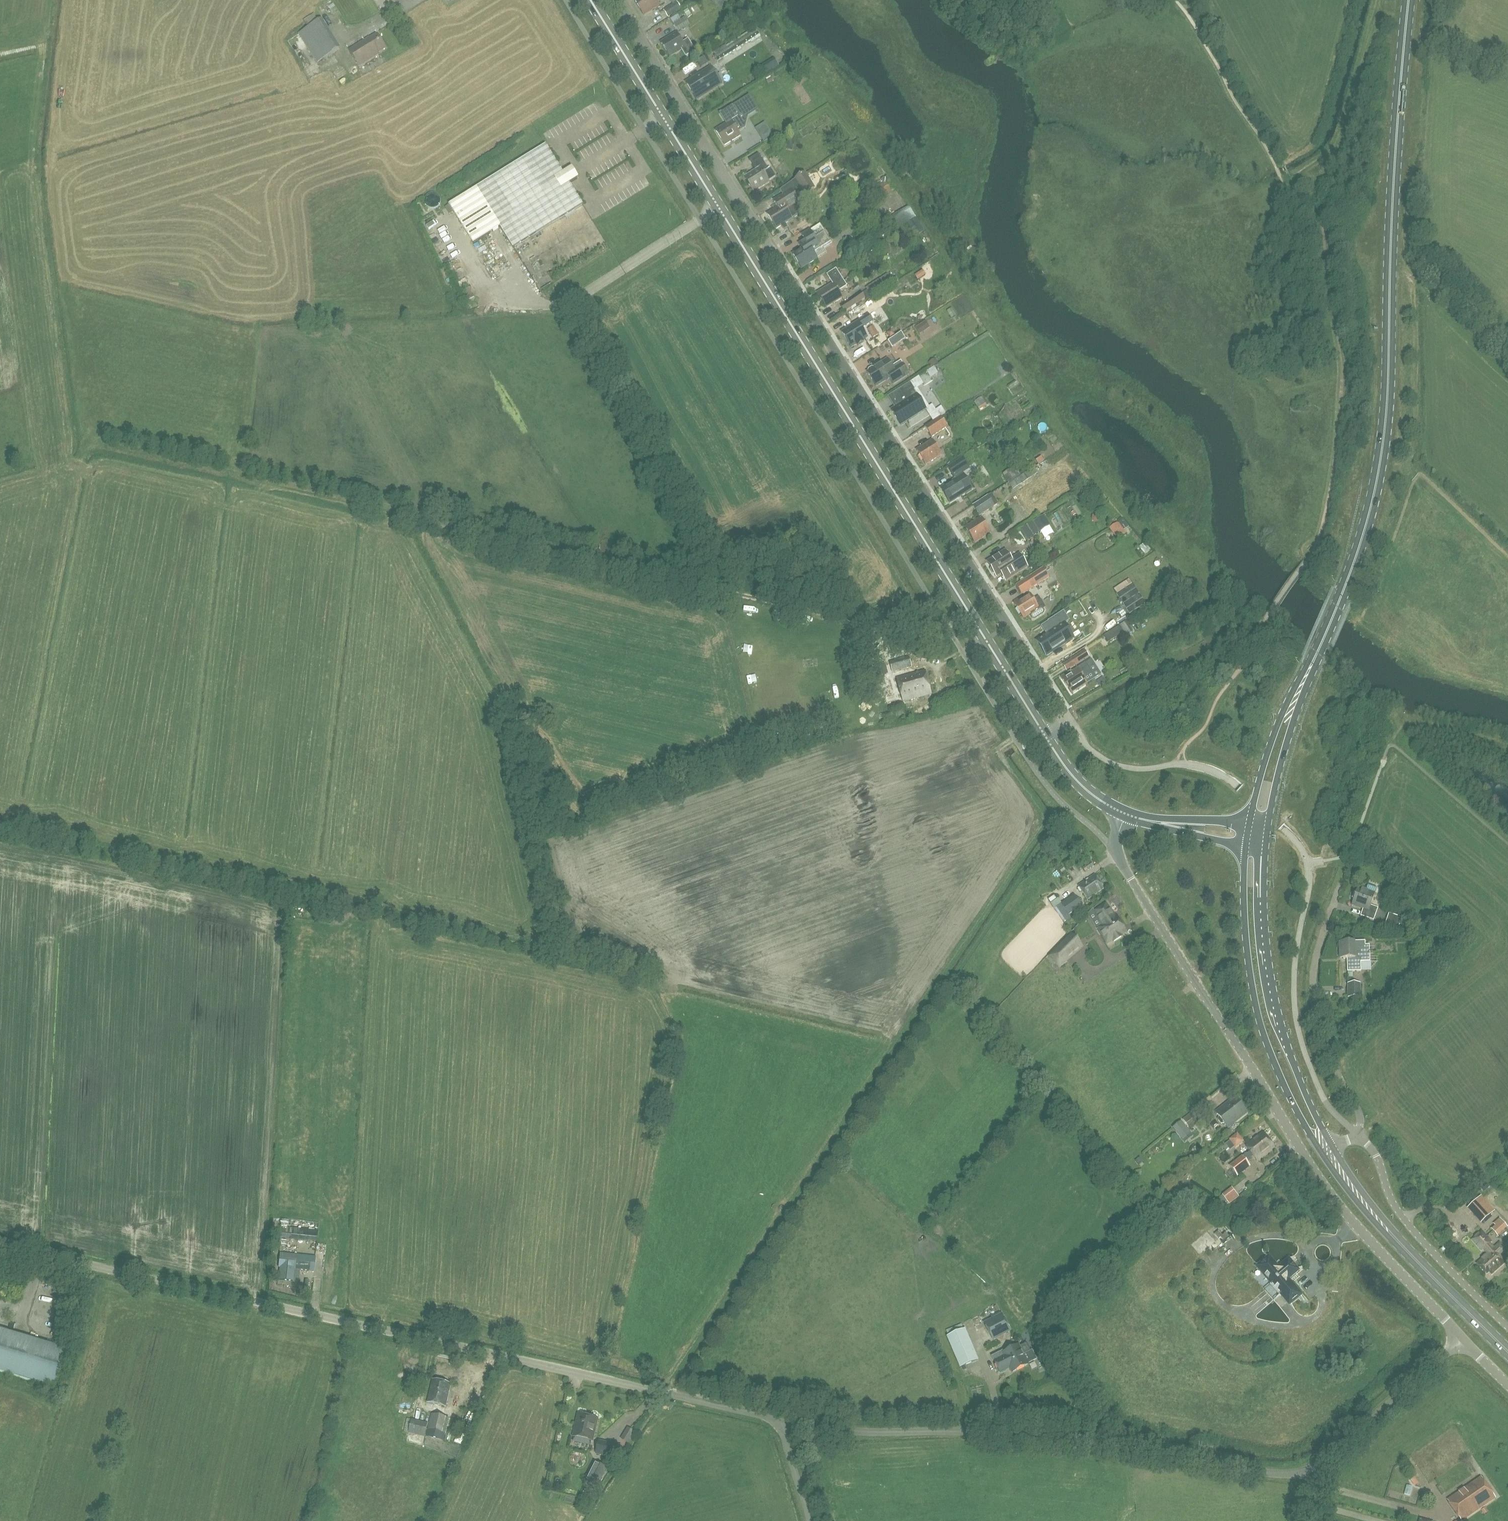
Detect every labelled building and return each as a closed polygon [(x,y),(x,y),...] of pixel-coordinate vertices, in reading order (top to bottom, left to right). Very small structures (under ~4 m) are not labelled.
[(659,6),(656,0),(635,0),(634,1),(644,16),(659,6)] [(681,9),(676,0),(671,0),(673,4),(663,10),(668,18),(681,9)] [(681,20),(678,15),(670,19),(674,24),(678,32),(690,25),(685,17),(681,20)] [(317,64),(340,48),(322,19),(298,34),(317,64)] [(718,61),(760,35),(757,30),(715,56),(718,61)] [(682,43),(676,33),(660,42),(670,57),(681,50),(686,57),(695,51),(688,40),(682,43)] [(386,48),(377,34),(370,39),(369,37),(348,50),(359,67),(379,54),(378,53),(386,48)] [(705,66),(710,62),(705,54),(699,58),(705,66)] [(766,75),(772,71),(767,63),(761,67),(766,75)] [(696,100),(712,90),(723,83),(713,68),(687,85),(696,100)] [(726,124),(715,130),(724,145),(740,136),(738,132),(735,127),(734,127),(737,126),(742,123),(742,122),(739,118),(737,115),(743,111),(745,113),(755,107),(749,96),(719,114),(726,124)] [(757,135),(768,132),(765,122),(754,126),(757,135)] [(794,133),(794,148),(802,148),(802,134),(794,133)] [(754,139),(742,143),(745,152),(757,147),(754,139)] [(563,173),(546,146),(450,205),(473,244),(501,227),(514,249),(583,205),(569,183),(577,178),(571,168),(563,173)] [(764,174),(763,172),(768,169),(758,153),(748,159),(755,170),(744,177),(753,192),(769,182),(768,181),(776,177),(771,169),(764,174)] [(804,197),(815,190),(805,173),(794,180),(804,197)] [(776,229),(792,219),(786,209),(796,203),(798,202),(792,192),(775,202),(778,207),(767,213),(776,229)] [(909,207),(892,216),(898,227),(907,222),(916,217),(909,207)] [(925,231),(920,223),(916,217),(907,222),(916,236),(925,231)] [(801,247),(792,253),(801,268),(817,259),(813,253),(815,251),(831,242),(825,232),(817,237),(815,238),(810,230),(802,235),(805,240),(800,243),(800,242),(799,243),(801,247)] [(495,249),(501,247),(496,238),(491,241),(495,249)] [(452,251),(459,246),(455,241),(449,246),(452,251)] [(498,261),(493,251),(489,253),(495,263),(498,261)] [(875,264),(866,268),(870,276),(878,273),(875,264)] [(826,307),(841,298),(837,291),(846,286),(836,269),(826,275),(832,283),(817,292),(826,307)] [(916,273),(918,278),(928,274),(925,269),(916,273)] [(844,312),(865,299),(862,293),(840,306),(844,312)] [(861,328),(873,321),(869,315),(857,322),(841,331),(851,346),(866,337),(861,328)] [(893,349),(906,340),(902,333),(888,342),(893,349)] [(892,368),(887,360),(874,368),(872,368),(869,370),(869,371),(867,373),(877,387),(890,379),(893,385),(909,375),(901,362),(892,368)] [(931,378),(938,373),(934,367),(927,371),(931,378)] [(891,410),(901,425),(926,409),(914,390),(915,390),(910,382),(899,389),(906,400),(895,408),(891,410)] [(981,408),(990,403),(986,395),(976,400),(981,408)] [(931,438),(947,427),(941,417),(924,427),(931,438)] [(925,464),(941,454),(932,439),(916,449),(925,464)] [(1040,464),(1046,462),(1044,455),(1037,457),(1040,464)] [(940,488),(950,503),(972,488),(961,471),(968,467),(962,457),(947,467),(953,476),(954,476),(955,478),(940,488)] [(1008,483),(1019,477),(1021,475),(1017,468),(1012,471),(1010,468),(1002,474),(1008,483)] [(1030,470),(1009,483),(1013,489),(1033,475),(1030,470)] [(988,496),(972,506),(979,517),(995,507),(988,496)] [(1070,502),(1050,514),(1059,528),(1079,517),(1070,502)] [(1028,540),(1051,526),(1044,515),(1021,529),(1028,540)] [(975,542),(990,532),(980,517),(965,527),(975,542)] [(1120,537),(1130,530),(1123,519),(1112,526),(1120,537)] [(1011,560),(1005,551),(988,562),(991,568),(990,570),(993,573),(995,574),(996,576),(1001,573),(1006,580),(1027,567),(1019,554),(1011,560)] [(1032,589),(1049,578),(1043,568),(1025,579),(1032,589)] [(1035,602),(1029,594),(1022,599),(1020,598),(1013,602),(1015,604),(1014,604),(1023,619),(1031,614),(1031,615),(1031,617),(1032,620),(1034,620),(1043,614),(1044,612),(1042,610),(1045,608),(1039,599),(1035,602)] [(1080,619),(1089,613),(1084,606),(1076,613),(1080,619)] [(1054,631),(1037,641),(1047,656),(1066,643),(1057,629),(1067,623),(1061,613),(1048,622),(1054,631)] [(1131,633),(1125,622),(1119,625),(1103,635),(1108,643),(1124,632),(1126,636),(1131,633)] [(1131,651),(1142,646),(1136,635),(1126,640),(1131,651)] [(1066,671),(1089,657),(1085,650),(1062,665),(1066,671)] [(892,673),(912,668),(909,656),(889,662),(892,673)] [(874,667),(877,676),(887,673),(885,664),(874,667)] [(1088,670),(1085,664),(1078,668),(1062,678),(1072,693),(1087,683),(1082,674),(1088,670)] [(903,701),(931,693),(925,670),(897,678),(903,701)] [(890,719),(905,716),(902,704),(888,707),(890,719)] [(1088,870),(1094,866),(1091,862),(1085,866),(1088,870)] [(1087,899),(1104,888),(1095,874),(1078,886),(1087,899)] [(1371,905),(1374,895),(1375,893),(1359,887),(1360,885),(1359,884),(1352,905),(1353,905),(1353,904),(1363,907),(1360,916),(1374,921),(1378,908),(1371,905)] [(1068,915),(1082,906),(1074,895),(1060,903),(1068,915)] [(1106,904),(1094,911),(1103,926),(1098,929),(1107,943),(1113,939),(1114,941),(1121,936),(1120,935),(1125,932),(1116,917),(1115,918),(1106,904)] [(1398,929),(1402,918),(1389,913),(1385,925),(1398,929)] [(1071,936),(1052,957),(1059,965),(1081,946),(1071,936)] [(1365,945),(1365,941),(1339,942),(1340,958),(1347,958),(1347,971),(1361,971),(1360,962),(1367,961),(1369,960),(1370,958),(1369,945),(1365,945)] [(965,990),(970,987),(964,978),(959,982),(965,990)] [(1348,998),(1360,997),(1360,983),(1348,983),(1348,998)] [(1370,1009),(1374,1014),(1380,1008),(1376,1004),(1370,1009)] [(1227,1128),(1247,1112),(1234,1096),(1215,1112),(1219,1117),(1218,1121),(1220,1122),(1223,1123),(1227,1128)] [(1190,1129),(1198,1123),(1191,1113),(1182,1119),(1190,1129)] [(1183,1140),(1191,1133),(1181,1120),(1172,1127),(1183,1140)] [(1257,1160),(1274,1146),(1262,1132),(1245,1146),(1257,1160)] [(1230,1140),(1236,1148),(1244,1142),(1238,1134),(1230,1140)] [(1237,1176),(1250,1166),(1242,1156),(1229,1165),(1237,1176)] [(1229,1204),(1239,1197),(1232,1187),(1222,1195),(1229,1204)] [(1481,1222),(1493,1212),(1479,1197),(1467,1207),(1481,1222)] [(1232,1233),(1220,1220),(1218,1222),(1225,1229),(1220,1233),(1218,1231),(1214,1234),(1218,1238),(1204,1250),(1207,1254),(1221,1242),(1221,1243),(1232,1233)] [(1496,1235),(1500,1231),(1495,1226),(1491,1230),(1496,1235)] [(1493,1248),(1489,1243),(1490,1242),(1481,1232),(1472,1240),(1481,1250),(1483,1249),(1487,1253),(1476,1264),(1485,1274),(1489,1271),(1492,1274),(1504,1263),(1498,1257),(1506,1250),(1499,1243),(1493,1248)] [(315,1271),(316,1257),(280,1253),(279,1267),(281,1267),(279,1279),(293,1281),(295,1269),(315,1271)] [(1278,1269),(1268,1258),(1258,1266),(1289,1303),(1299,1295),(1290,1284),(1286,1283),(1286,1279),(1297,1270),(1288,1260),(1278,1269)] [(26,1323),(30,1312),(25,1310),(21,1321),(26,1323)] [(987,1342),(1004,1333),(996,1318),(979,1327),(987,1342)] [(67,1351),(0,1330),(0,1371),(55,1388),(67,1351)] [(977,1360),(965,1330),(948,1337),(961,1367),(977,1360)] [(1027,1364),(1036,1359),(1032,1351),(1023,1355),(1018,1346),(1003,1353),(1002,1352),(992,1357),(1000,1373),(1009,1368),(1010,1368),(1012,1372),(1016,1370),(1028,1364),(1027,1364)] [(446,1406),(451,1384),(432,1380),(427,1402),(446,1406)] [(449,1418),(431,1413),(426,1437),(443,1441),(449,1418)] [(592,1417),(590,1415),(586,1414),(584,1416),(578,1414),(573,1436),(592,1441),(597,1419),(592,1417)] [(408,1433),(425,1437),(428,1423),(412,1419),(408,1433)] [(622,1436),(632,1441),(637,1429),(628,1425),(622,1436)] [(617,1458),(620,1447),(599,1441),(596,1453),(617,1458)] [(597,1487),(607,1468),(596,1462),(587,1481),(593,1484),(597,1486),(597,1487)] [(1409,1480),(1413,1486),(1418,1483),(1414,1477),(1409,1480)] [(1495,1498),(1481,1477),(1448,1500),(1462,1520),(1495,1498)]
